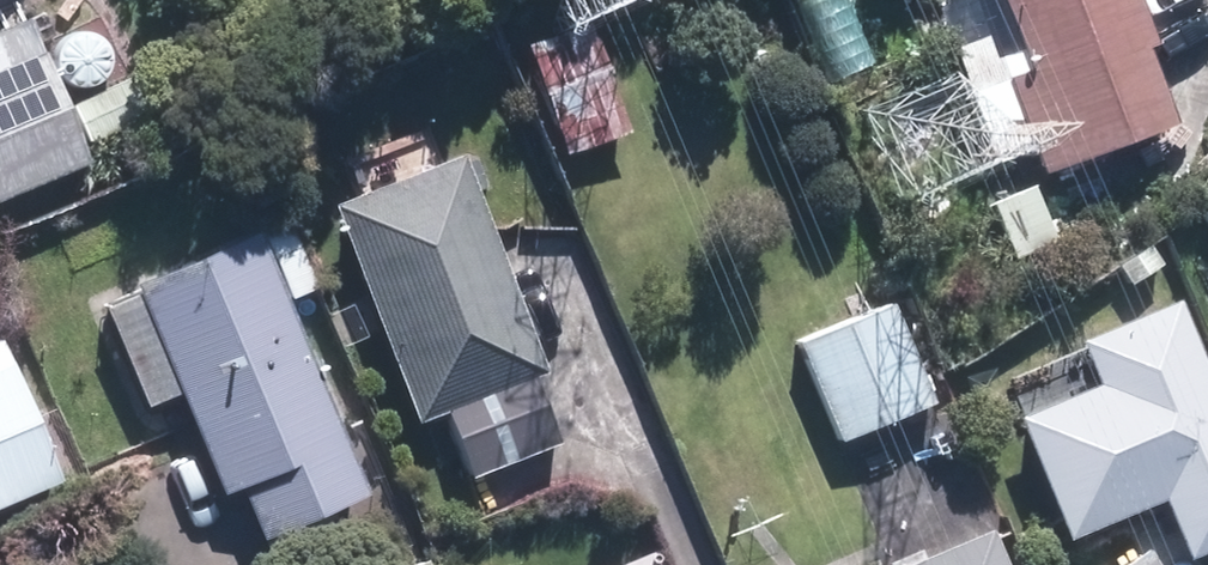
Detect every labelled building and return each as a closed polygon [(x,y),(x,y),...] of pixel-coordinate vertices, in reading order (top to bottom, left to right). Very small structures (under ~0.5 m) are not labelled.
[(1031,59),(1008,67),(1036,142),(1043,162),(1186,111),(1145,0),(1010,0),(1031,59)] [(103,148),(39,1),(0,18),(0,193),(103,148)] [(568,151),(638,126),(599,18),(529,43),(568,151)] [(479,477),(569,446),(544,373),(560,368),(469,102),(328,150),(420,421),(456,409),(479,477)] [(1042,173),(958,210),(984,270),(1069,233),(1042,173)] [(328,283),(306,232),(277,245),(265,217),(101,289),(150,401),(184,386),(228,487),(242,480),(279,564),(340,564),(361,556),(338,503),(381,484),(299,295),(328,283)] [(1089,328),(1096,344),(1010,379),(1074,533),(1165,495),(1189,554),(1207,546),(1207,346),(1184,289),(1089,328)] [(900,290),(793,334),(837,444),(944,400),(900,290)] [(16,324),(0,332),(0,503),(83,463),(16,324)] [(996,516),(879,564),(1017,564),(996,516)] [(1151,537),(1110,564),(1170,564),(1151,537)]
